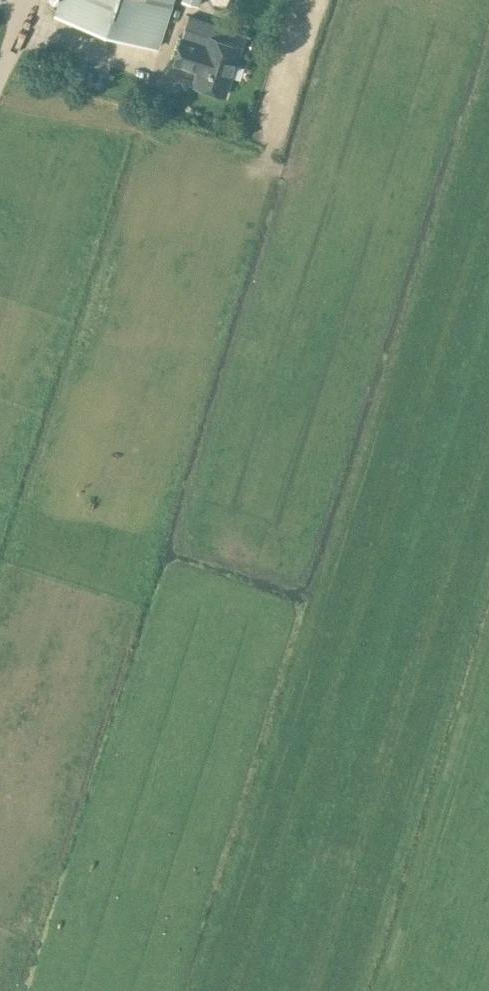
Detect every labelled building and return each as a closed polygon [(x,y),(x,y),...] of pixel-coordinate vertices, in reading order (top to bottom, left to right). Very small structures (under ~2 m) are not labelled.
[(58,15),(157,47),(172,0),(62,0),(58,15)] [(242,45),(210,35),(207,45),(183,37),(174,62),(199,70),(194,84),(226,94),(242,45)]
